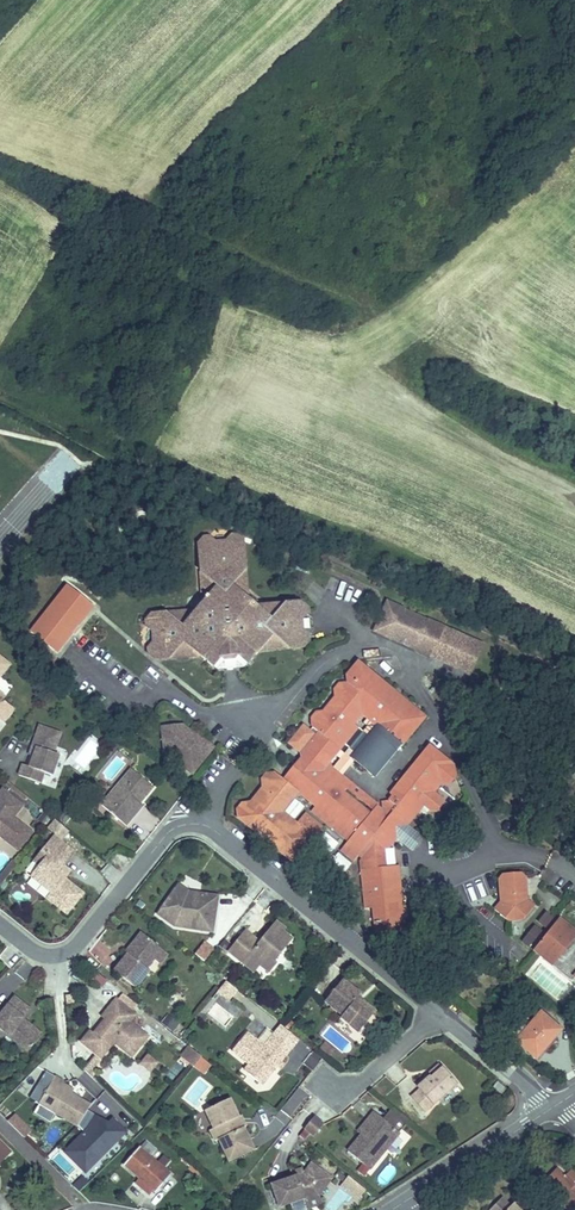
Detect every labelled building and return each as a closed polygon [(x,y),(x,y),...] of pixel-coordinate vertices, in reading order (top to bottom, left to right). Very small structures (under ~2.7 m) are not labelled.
[(306,608),(300,603),(259,606),(259,601),(247,591),(243,541),(236,535),(232,535),(226,542),(215,543),(208,537),(204,537),(198,544),(203,603),(197,610),(151,614),(146,620),(146,625),(153,631),(153,642),(148,648),(148,653),(155,659),(200,655),(217,670),(243,668),(258,651),(303,647),(309,641),(308,636),(302,630),(301,619),(307,613),(306,608)] [(55,652),(93,606),(69,586),(31,632),(55,652)] [(387,602),(374,631),(390,638),(392,633),(416,643),(414,649),(469,674),(482,645),(424,619),(421,624),(400,614),(403,609),(387,602)] [(424,619),(403,609),(400,614),(421,624),(424,619)] [(308,636),(314,630),(313,618),(307,613),(301,619),(302,630),(308,636)] [(390,638),(414,649),(416,643),(392,633),(390,638)] [(0,658),(0,677),(9,666),(0,658)] [(404,931),(398,866),(385,867),(384,848),(388,848),(396,838),(396,831),(400,825),(407,825),(424,804),(430,809),(437,810),(441,804),(439,797),(434,793),(441,784),(449,784),(456,776),(454,766),(429,746),(390,794),(392,796),(389,801),(382,802),(384,811),(377,805),(379,804),(343,775),(355,761),(372,775),(378,775),(398,750),(400,752),(403,748),(401,746),(425,718),(358,663),(347,676),(348,684),(339,684),(335,690),(335,698),(324,712),(316,713),(311,718),(312,727),(320,734),(283,779),(275,773),(267,774),(263,779),(263,787),(251,803),(242,803),(238,808),(239,818),(290,860),(296,859),(322,828),(306,814),(297,824),(282,811),(298,792),(315,806),(314,808),(344,832),(342,835),(348,841),(341,850),(354,861),(359,855),(363,858),(360,861),(365,909),(373,908),(376,933),(404,931)] [(15,709),(2,699),(0,701),(0,719),(4,722),(15,709)] [(39,726),(32,746),(36,748),(33,756),(30,767),(22,764),(19,775),(40,783),(44,772),(52,775),(59,755),(54,753),(60,733),(39,726)] [(162,729),(165,752),(192,773),(213,747),(194,733),(192,733),(183,726),(162,729)] [(320,734),(312,727),(309,731),(303,727),(289,743),(303,754),(320,734)] [(573,731),(565,739),(566,749),(572,755),(572,760),(574,763),(574,731),(573,731)] [(153,788),(131,769),(107,798),(115,805),(109,812),(126,826),(132,818),(129,816),(140,803),(153,788)] [(6,785),(24,800),(26,797),(8,782),(6,785)] [(18,851),(32,833),(13,817),(23,805),(2,789),(0,792),(0,836),(18,851)] [(101,805),(109,812),(115,805),(107,798),(101,805)] [(143,806),(140,803),(129,816),(132,818),(143,806)] [(312,810),(342,835),(344,832),(314,808),(312,810)] [(54,819),(49,827),(62,838),(68,830),(54,819)] [(396,831),(396,838),(412,851),(423,838),(407,825),(400,825),(396,831)] [(71,909),(83,894),(65,879),(64,866),(74,852),(54,836),(43,851),(49,855),(32,877),(52,893),(48,898),(61,908),(64,903),(71,909)] [(36,860),(41,865),(49,855),(43,851),(36,860)] [(13,861),(5,871),(10,875),(18,865),(13,861)] [(0,877),(0,887),(10,875),(5,871),(0,877)] [(500,878),(502,900),(494,910),(507,921),(524,919),(535,907),(527,900),(525,878),(520,873),(504,874),(500,878)] [(179,885),(176,890),(186,898),(198,899),(199,894),(189,892),(179,885)] [(218,896),(199,894),(198,899),(186,898),(176,890),(162,910),(178,921),(186,922),(186,928),(213,932),(218,896)] [(68,913),(71,909),(64,903),(61,908),(68,913)] [(175,926),(186,928),(186,922),(178,921),(162,910),(159,915),(175,926)] [(553,918),(546,913),(538,922),(545,928),(553,918)] [(534,949),(552,964),(574,936),(574,932),(558,919),(534,949)] [(245,931),(228,952),(243,964),(249,957),(269,973),(276,963),(274,961),(292,939),(283,932),(285,929),(276,922),(260,943),(245,931)] [(528,946),(541,931),(535,926),(523,942),(528,946)] [(159,947),(141,933),(129,947),(134,951),(130,956),(127,954),(114,971),(135,988),(149,972),(146,969),(154,959),(151,957),(159,947)] [(394,951),(406,937),(402,934),(396,941),(389,936),(383,943),(394,951)] [(194,954),(204,962),(214,948),(204,941),(194,954)] [(134,951),(129,947),(125,952),(127,954),(130,956),(134,951)] [(168,954),(159,947),(151,957),(154,959),(160,964),(168,954)] [(243,964),(253,972),(259,965),(249,957),(243,964)] [(343,979),(325,1001),(342,1015),(341,1018),(358,1032),(376,1011),(363,1000),(361,1002),(357,998),(361,994),(343,979)] [(217,992),(228,1002),(238,991),(226,981),(217,992)] [(65,996),(66,1004),(73,1003),(72,995),(65,996)] [(38,1040),(18,1024),(30,1010),(14,997),(1,1015),(0,1014),(0,1028),(29,1051),(38,1040)] [(116,999),(102,1016),(106,1019),(93,1035),(90,1032),(81,1042),(97,1055),(103,1047),(110,1046),(114,1042),(132,1056),(148,1037),(130,1022),(126,1019),(132,1012),(116,999)] [(216,1002),(206,1013),(225,1028),(234,1017),(216,1002)] [(135,1015),(132,1012),(126,1019),(130,1022),(135,1015)] [(508,1035),(536,1059),(560,1030),(540,1013),(532,1022),(525,1016),(508,1035)] [(176,1031),(181,1019),(167,1014),(162,1026),(176,1031)] [(18,1024),(38,1040),(42,1034),(23,1019),(18,1024)] [(293,1049),(299,1041),(280,1025),(274,1033),(278,1037),(293,1049)] [(257,1040),(260,1042),(268,1049),(278,1037),(274,1033),(267,1028),(257,1040)] [(282,1062),(293,1049),(278,1037),(268,1049),(260,1042),(257,1040),(248,1032),(232,1052),(248,1065),(244,1070),(263,1085),(278,1067),(282,1062)] [(179,1055),(203,1075),(211,1065),(188,1045),(179,1055)] [(97,1055),(101,1058),(110,1046),(103,1047),(97,1055)] [(148,1055),(141,1064),(150,1071),(157,1063),(148,1055)] [(95,1057),(84,1070),(92,1078),(96,1074),(91,1069),(99,1060),(95,1057)] [(439,1063),(427,1074),(430,1077),(442,1067),(439,1063)] [(457,1084),(442,1067),(430,1077),(429,1076),(417,1087),(419,1090),(411,1097),(425,1112),(457,1084)] [(36,1088),(45,1093),(52,1082),(43,1076),(36,1088)] [(55,1114),(77,1127),(78,1126),(87,1110),(90,1105),(71,1093),(60,1087),(62,1083),(63,1082),(55,1077),(52,1082),(45,1093),(36,1088),(30,1098),(39,1103),(39,1104),(33,1113),(50,1123),(55,1114)] [(506,1089),(497,1082),(493,1087),(502,1094),(506,1089)] [(73,1090),(62,1083),(60,1087),(71,1093),(73,1090)] [(230,1099),(223,1102),(225,1107),(236,1111),(230,1099)] [(215,1141),(219,1140),(229,1162),(254,1150),(244,1128),(239,1117),(236,1111),(225,1107),(223,1102),(213,1107),(215,1111),(213,1117),(209,1119),(214,1129),(210,1130),(215,1141)] [(205,1110),(209,1119),(213,1117),(215,1111),(213,1107),(205,1110)] [(84,1132),(70,1146),(91,1167),(125,1132),(112,1119),(108,1123),(106,1126),(93,1118),(95,1115),(87,1110),(78,1126),(84,1132)] [(383,1119),(394,1128),(401,1120),(390,1111),(383,1119)] [(400,1133),(394,1128),(383,1119),(374,1112),(367,1121),(371,1124),(361,1135),(348,1152),(370,1169),(400,1133)] [(7,1122),(24,1138),(32,1129),(15,1113),(7,1122)] [(106,1126),(108,1123),(95,1115),(93,1118),(106,1126)] [(323,1124),(314,1117),(304,1129),(313,1136),(323,1124)] [(357,1132),(361,1135),(371,1124),(367,1121),(357,1132)] [(156,1192),(170,1175),(150,1157),(156,1150),(146,1141),(140,1148),(139,1148),(124,1165),(156,1192)] [(0,1142),(0,1162),(10,1152),(0,1142)] [(70,1146),(65,1152),(85,1173),(91,1167),(70,1146)] [(332,1178),(311,1163),(303,1174),(304,1177),(299,1179),(298,1176),(297,1176),(272,1185),(279,1207),(290,1203),(318,1193),(319,1196),(332,1178)] [(386,1183),(397,1172),(391,1166),(381,1177),(386,1183)] [(297,1176),(298,1176),(299,1179),(304,1177),(303,1174),(302,1169),(295,1171),(297,1176)] [(566,1177),(558,1169),(542,1186),(566,1209),(572,1209),(574,1207),(574,1186),(574,1185),(573,1187),(571,1185),(573,1184),(566,1177)] [(566,1177),(573,1184),(574,1181),(574,1174),(572,1171),(566,1177)] [(366,1190),(348,1176),(344,1181),(349,1186),(347,1188),(359,1198),(366,1190)] [(73,1187),(79,1192),(89,1183),(83,1177),(73,1187)] [(152,1190),(140,1179),(136,1184),(148,1194),(152,1190)] [(349,1186),(344,1181),(340,1186),(345,1191),(347,1188),(349,1186)] [(319,1196),(318,1193),(290,1203),(292,1209),(306,1209),(322,1205),(319,1196)] [(510,1207),(502,1199),(491,1209),(507,1209),(510,1207)]
